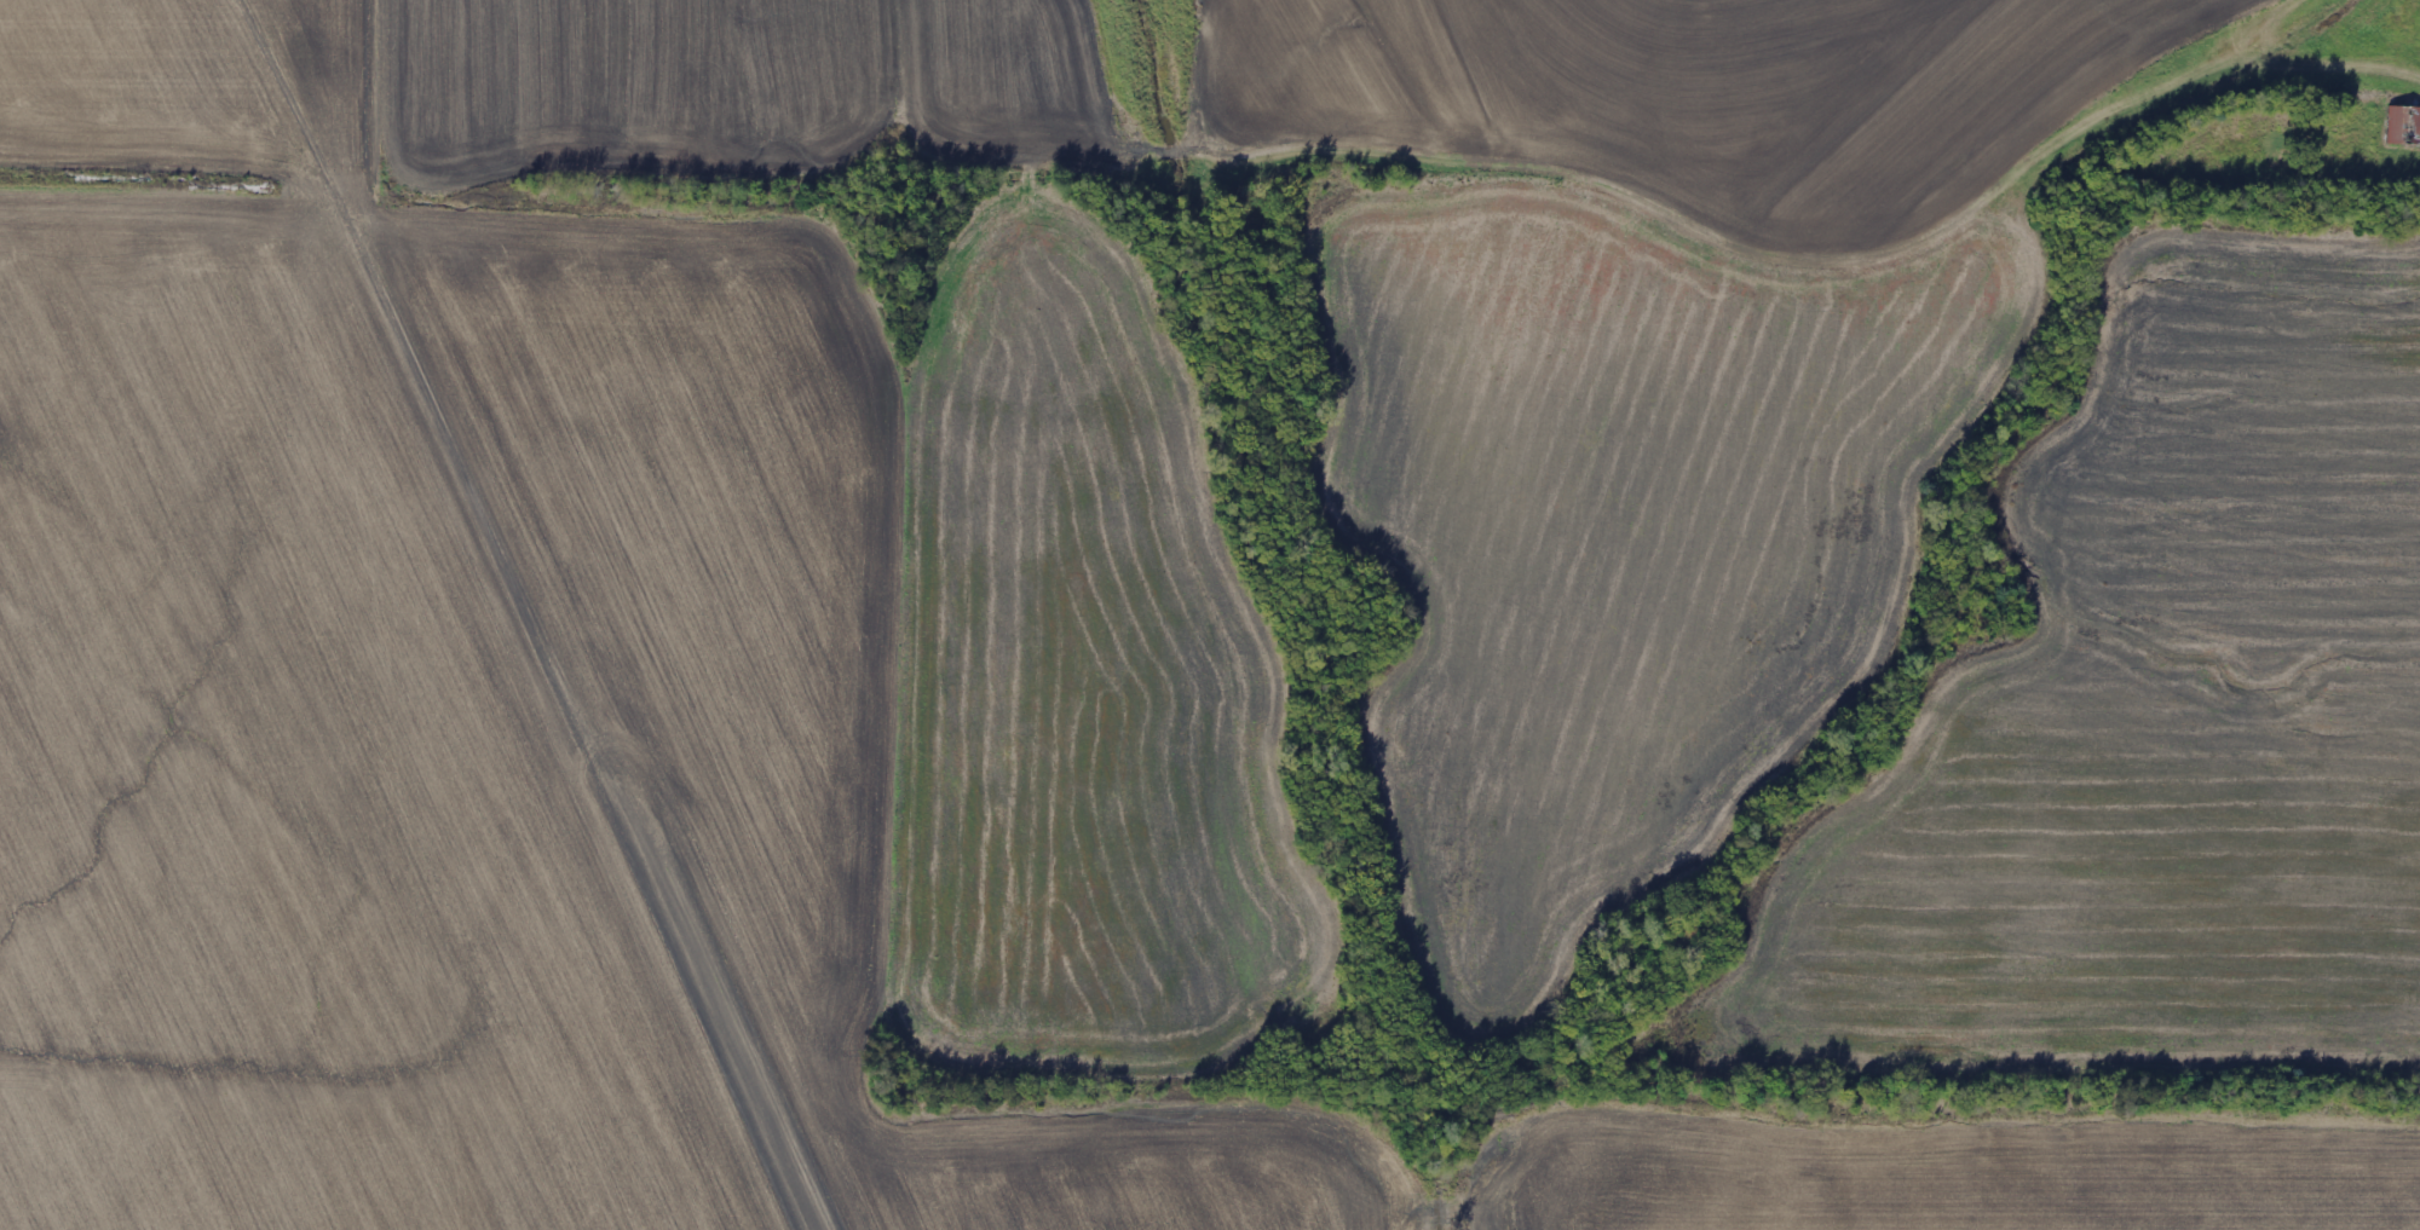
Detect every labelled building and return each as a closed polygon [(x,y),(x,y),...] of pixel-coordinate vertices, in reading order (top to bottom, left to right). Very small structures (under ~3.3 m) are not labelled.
[(2392,108),(2391,146),(2405,146),(2406,126),(2417,126),(2416,139),(2419,139),(2419,109),(2392,108)]
